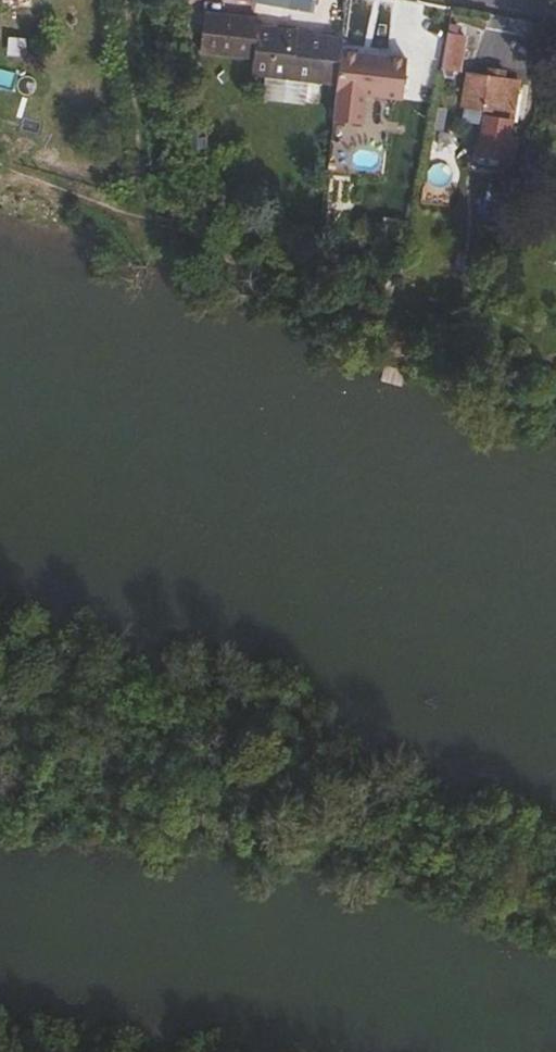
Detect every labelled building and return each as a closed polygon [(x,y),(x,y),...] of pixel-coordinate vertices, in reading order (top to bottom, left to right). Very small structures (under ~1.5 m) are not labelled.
[(334,31),(283,22),(284,18),(249,12),(250,6),(215,0),(194,0),(188,36),(242,46),(240,58),(329,74),(334,31)] [(464,36),(445,33),(439,68),(458,71),(464,36)] [(394,94),(399,58),(338,49),(328,119),(356,123),(361,90),(394,94)] [(503,148),(509,128),(498,124),(506,74),(460,66),(456,92),(487,98),(485,108),(475,107),(470,145),(503,148)]
